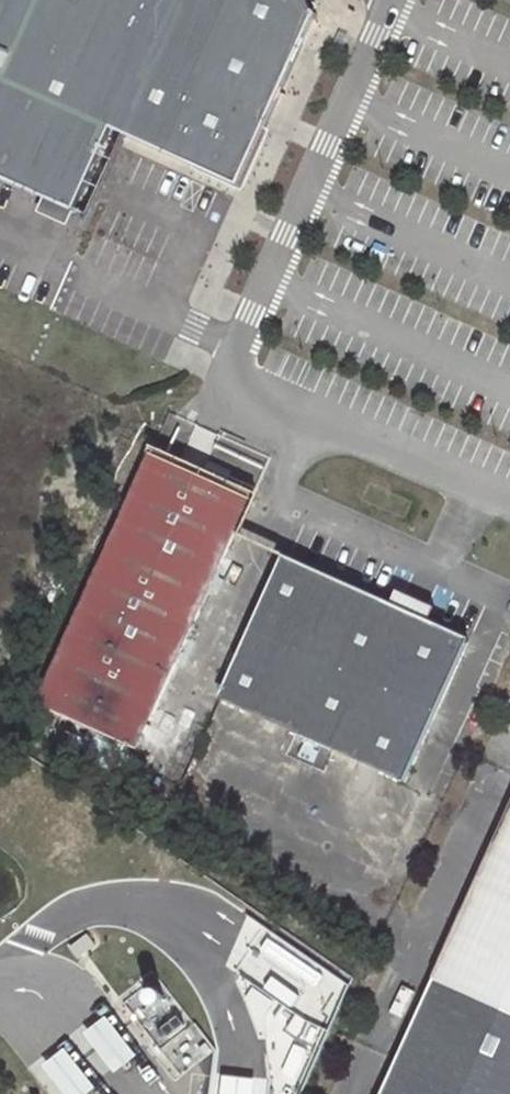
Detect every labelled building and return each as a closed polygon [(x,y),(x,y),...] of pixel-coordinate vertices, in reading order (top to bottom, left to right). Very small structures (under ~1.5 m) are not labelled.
[(69,215),(107,131),(235,188),(313,20),(302,0),(0,0),(0,184),(69,215)] [(150,453),(37,706),(137,751),(250,497),(150,453)] [(399,610),(285,558),(224,691),(406,777),(469,642),(422,621),(399,610)] [(399,610),(422,621),(426,613),(403,603),(399,610)] [(377,1093),(509,1093),(509,807),(377,1093)]
